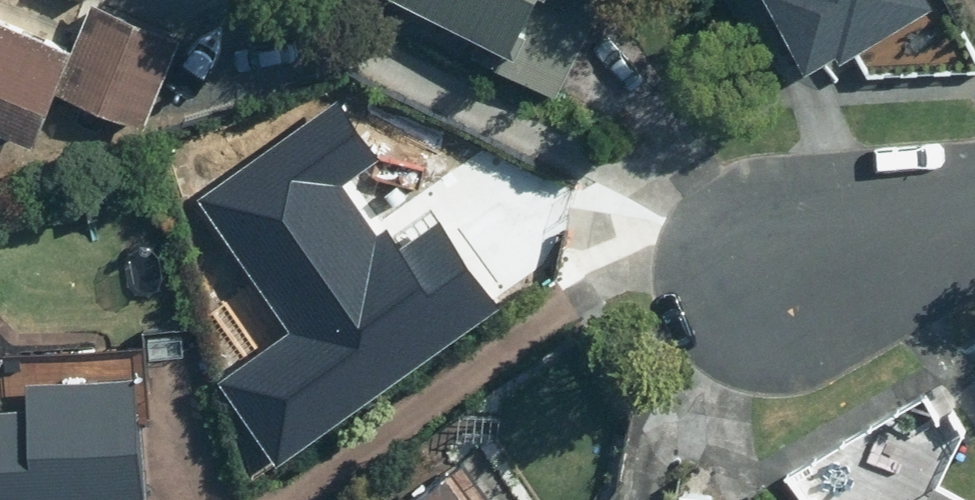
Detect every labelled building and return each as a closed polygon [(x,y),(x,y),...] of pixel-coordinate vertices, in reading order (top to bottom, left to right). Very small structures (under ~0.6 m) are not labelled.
[(565,81),(606,0),(401,0),(565,81)] [(816,50),(904,0),(788,0),(816,50)] [(0,13),(0,123),(42,139),(79,44),(0,13)] [(213,384),(275,469),(497,306),(436,222),(394,252),(343,183),(383,154),(342,98),(195,205),(287,330),(213,384)] [(138,375),(26,384),(28,409),(0,411),(0,499),(148,499),(138,375)] [(420,499),(469,499),(453,477),(420,499)] [(935,486),(928,499),(963,499),(935,486)]
